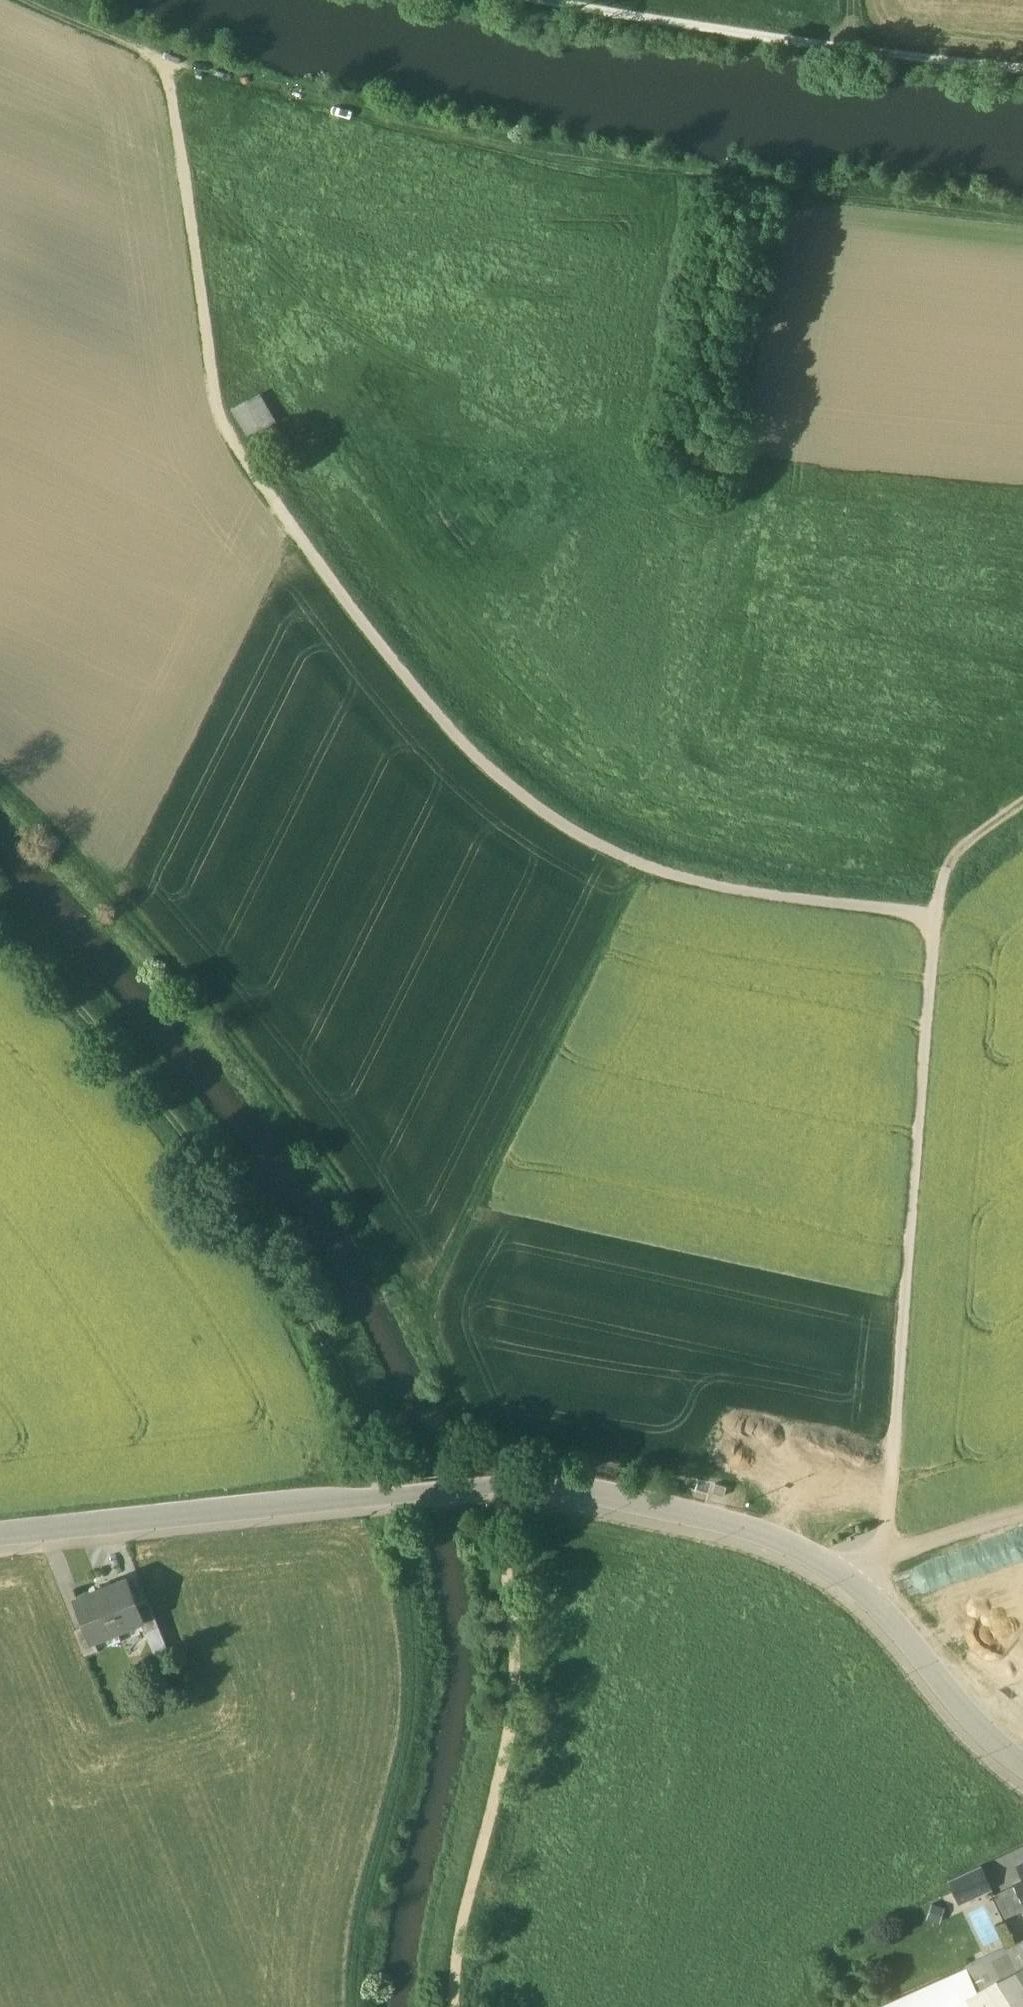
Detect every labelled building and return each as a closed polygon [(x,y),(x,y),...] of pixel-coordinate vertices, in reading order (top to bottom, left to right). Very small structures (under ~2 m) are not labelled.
[(261,394),(232,409),(247,437),(276,422),(261,394)] [(727,1486),(716,1483),(713,1492),(724,1495),(727,1486)] [(126,1578),(101,1588),(117,1629),(141,1620),(143,1619),(137,1604),(126,1578)] [(101,1588),(76,1598),(86,1624),(92,1639),(94,1638),(117,1629),(101,1588)] [(159,1626),(149,1599),(137,1604),(143,1619),(141,1620),(145,1631),(147,1630),(159,1626)] [(92,1639),(86,1624),(74,1629),(85,1655),(99,1650),(94,1638),(92,1639)] [(159,1626),(147,1630),(156,1653),(168,1648),(159,1626)] [(981,1865),(949,1880),(960,1904),(992,1889),(981,1865)] [(1013,1886),(1021,1903),(1022,1902),(1022,1882),(1013,1886)] [(985,1956),(998,1980),(1022,1967),(1022,1946),(1020,1941),(985,1956)] [(985,1956),(965,1964),(980,1990),(998,1980),(985,1956)] [(874,2006),(951,2006),(980,1990),(965,1964),(874,2006)] [(998,1980),(1015,2006),(1022,2006),(1022,1967),(998,1980)] [(998,1980),(980,1990),(951,2006),(1014,2006),(998,1980)]
